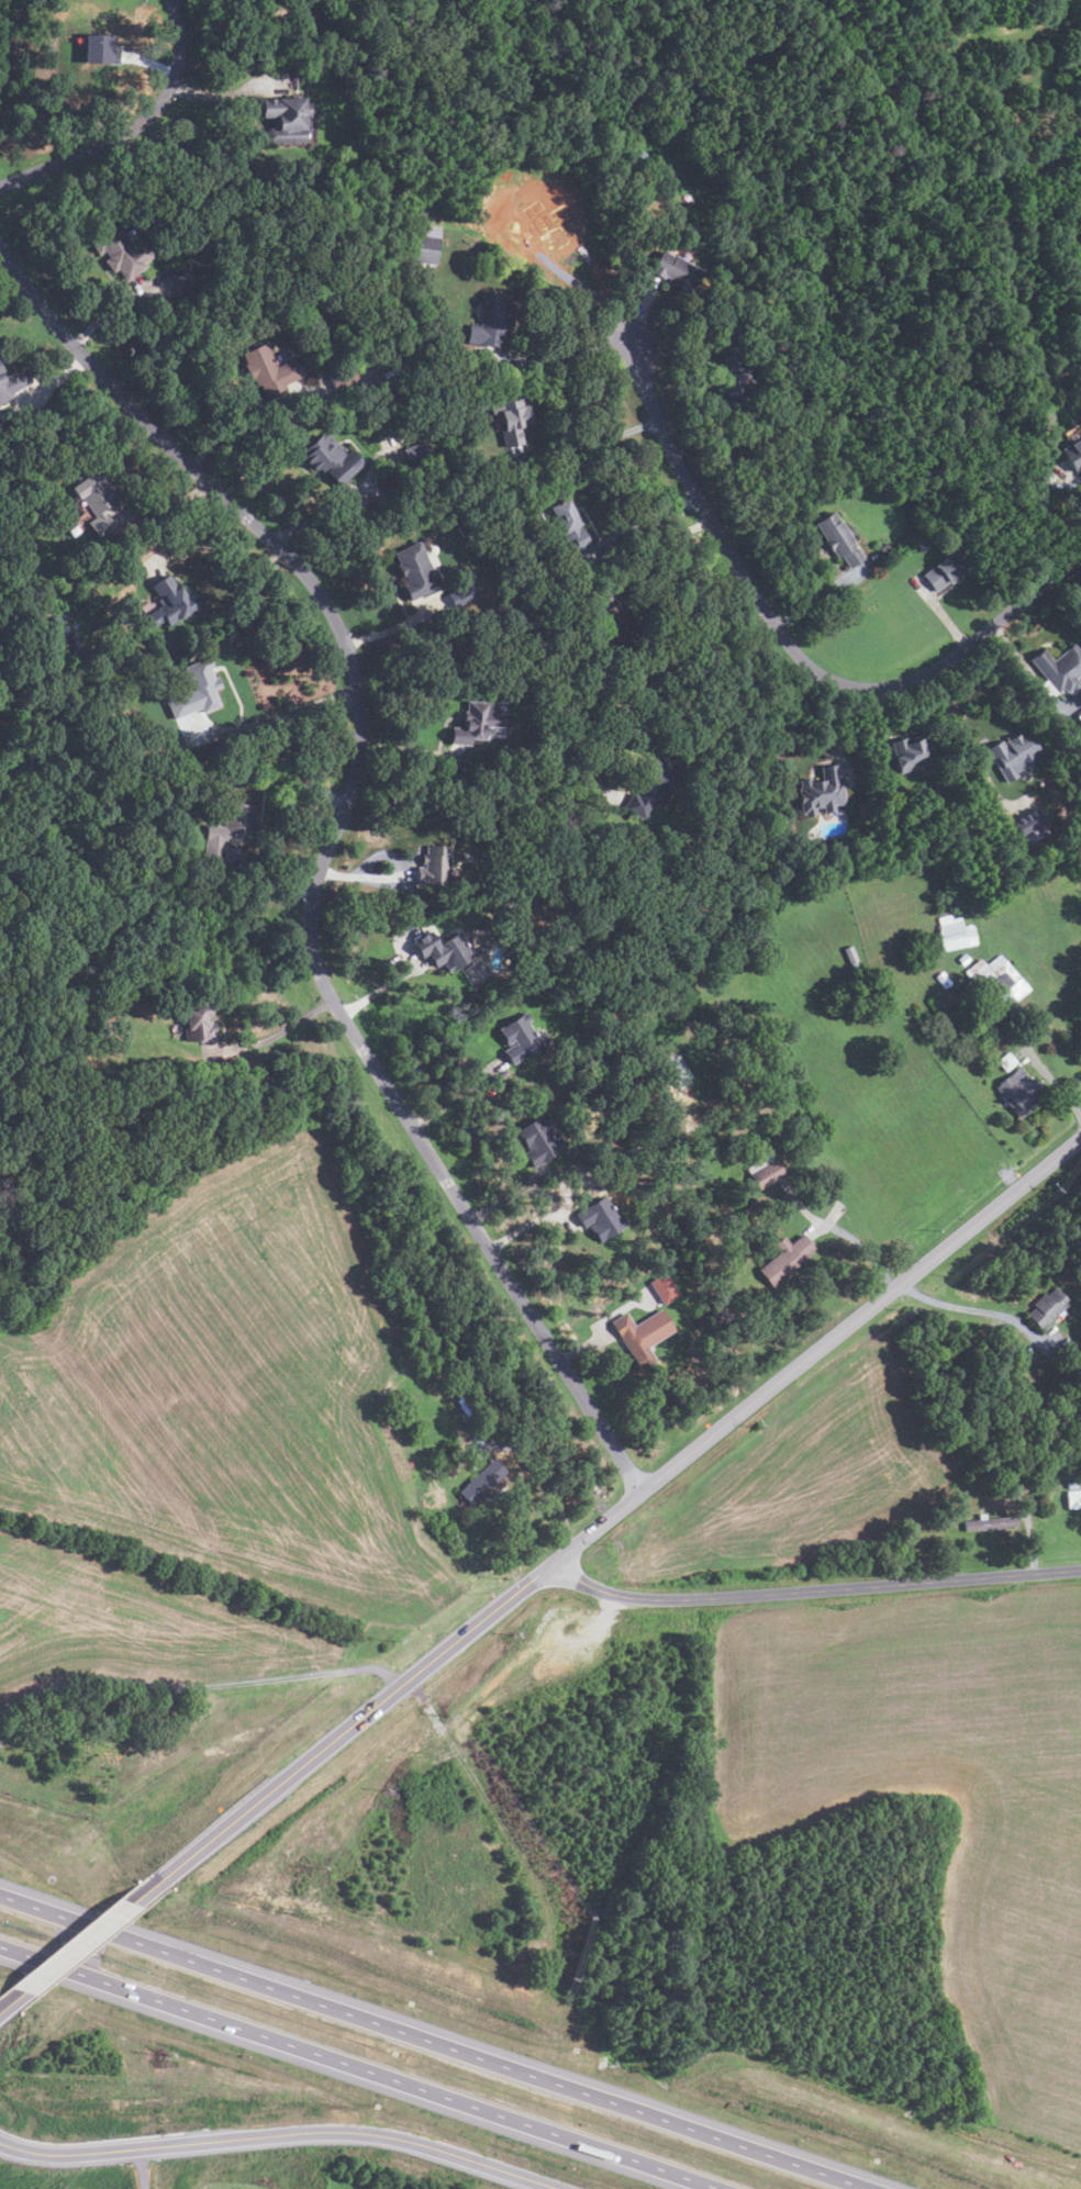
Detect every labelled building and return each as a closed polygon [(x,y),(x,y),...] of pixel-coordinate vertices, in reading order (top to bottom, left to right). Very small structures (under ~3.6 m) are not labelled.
[(85,33),(83,63),(119,64),(120,48),(113,48),(114,34),(85,33)] [(324,69),(308,70),(308,56),(324,56),(324,69)] [(260,99),(304,97),(305,103),(311,103),(311,115),(305,115),(307,142),(265,144),(265,129),(272,129),(271,119),(261,119),(260,99)] [(125,280),(116,269),(112,272),(103,259),(108,257),(103,250),(98,254),(89,242),(119,221),(126,233),(124,234),(133,246),(142,239),(153,256),(144,261),(146,266),(125,280)] [(436,264),(408,260),(411,234),(439,237),(436,264)] [(649,271),(661,250),(701,272),(689,295),(667,283),(669,279),(664,276),(662,278),(649,271)] [(177,293),(165,276),(189,259),(201,277),(177,293)] [(501,347),(466,342),(468,323),(479,325),(483,291),(510,294),(506,316),(512,317),(511,328),(509,327),(508,331),(504,331),(501,347)] [(266,397),(259,383),(256,386),(253,378),(249,380),(243,365),(246,364),(242,354),(266,343),(277,366),(296,357),(303,375),(285,384),(286,388),(266,397)] [(721,400),(716,382),(724,381),(723,375),(720,376),(717,365),(721,364),(720,356),(739,351),(745,376),(748,376),(750,384),(747,386),(748,393),(721,400)] [(334,391),(328,376),(353,365),(359,380),(334,391)] [(12,397),(0,403),(0,369),(4,377),(15,371),(18,372),(24,369),(31,382),(11,393),(12,397)] [(504,447),(500,429),(504,428),(500,412),(491,414),(489,404),(521,397),(522,405),(527,404),(533,424),(519,427),(523,443),(504,447)] [(337,487),(325,472),(328,469),(327,467),(322,471),(319,468),(314,471),(302,457),(305,454),(302,450),(321,433),(324,436),(326,433),(346,455),(352,449),(364,464),(337,487)] [(1070,442),(1080,435),(1080,468),(1073,472),(1061,450),(1071,445),(1070,442)] [(99,538),(88,522),(94,517),(81,496),(77,499),(69,487),(101,468),(120,498),(103,507),(115,527),(99,538)] [(573,554),(561,533),(562,532),(548,507),(566,498),(580,523),(576,526),(577,527),(579,526),(590,545),(573,554)] [(863,559),(848,568),(842,556),(837,558),(832,549),(831,551),(813,522),(832,510),(837,518),(842,516),(855,538),(852,540),(863,559)] [(463,537),(457,526),(468,521),(472,533),(463,537)] [(932,546),(923,551),(918,545),(926,538),(932,546)] [(409,601),(402,585),(409,582),(405,576),(402,577),(397,565),(399,563),(394,552),(419,541),(439,587),(409,601)] [(935,592),(922,576),(952,550),(966,567),(935,592)] [(168,626),(157,608),(160,606),(157,600),(158,599),(151,585),(169,573),(177,587),(178,585),(185,595),(187,594),(194,608),(168,626)] [(36,596),(33,589),(45,584),(48,592),(36,596)] [(52,625),(51,616),(63,614),(64,624),(52,625)] [(549,644),(542,635),(556,623),(564,632),(549,644)] [(1076,678),(1080,685),(1068,695),(1063,689),(1058,693),(1030,659),(1044,648),(1052,659),(1074,643),(1080,651),(1080,673),(1076,678)] [(174,719),(165,700),(192,689),(183,667),(209,656),(213,666),(210,668),(213,678),(218,677),(221,686),(214,690),(221,705),(202,713),(200,708),(174,719)] [(470,745),(449,744),(450,726),(464,728),(464,723),(463,722),(464,711),(466,711),(467,700),(490,702),(489,713),(491,713),(490,728),(487,727),(486,739),(471,738),(470,745)] [(132,738),(124,718),(136,714),(144,734),(132,738)] [(1016,775),(1005,782),(985,749),(1000,740),(1004,747),(1007,745),(1005,741),(1022,731),(1025,736),(1027,734),(1039,753),(1035,756),(1037,759),(1015,772),(1016,775)] [(534,748),(524,748),(524,733),(534,733),(534,748)] [(900,773),(890,739),(906,735),(907,739),(927,733),(936,762),(900,773)] [(643,819),(623,808),(632,792),(636,794),(646,777),(639,773),(645,761),(653,766),(655,760),(678,772),(676,777),(677,778),(662,804),(654,800),(643,819)] [(820,767),(836,764),(839,782),(842,781),(845,803),(834,805),(835,812),(824,814),(822,806),(815,807),(816,815),(803,817),(796,780),(810,779),(810,781),(822,779),(820,767)] [(222,863),(201,860),(207,824),(223,826),(226,802),(254,805),(253,815),(257,816),(254,838),(250,837),(249,845),(225,841),(222,863)] [(1015,823),(1037,809),(1041,818),(1052,812),(1059,823),(1048,829),(1044,823),(1023,835),(1015,823)] [(449,884),(416,883),(416,869),(424,869),(424,862),(422,862),(422,853),(425,853),(425,846),(450,846),(449,884)] [(946,949),(938,917),(950,915),(951,918),(960,917),(962,926),(972,924),(977,942),(946,949)] [(447,973),(442,965),(446,963),(444,960),(434,965),(426,952),(456,932),(472,957),(447,973)] [(962,964),(957,958),(965,952),(970,959),(962,964)] [(965,971),(980,958),(987,965),(1000,953),(1029,987),(1016,999),(1013,996),(1010,999),(1007,996),(995,1006),(965,971)] [(951,983),(943,989),(934,976),(943,971),(951,983)] [(218,1039),(200,1042),(199,1038),(186,1040),(183,1028),(188,1028),(185,1006),(211,1002),(213,1015),(210,1016),(211,1023),(214,1023),(218,1039)] [(512,1064),(503,1050),(515,1042),(513,1040),(508,1045),(498,1029),(525,1010),(531,1019),(527,1021),(542,1046),(512,1064)] [(1005,1072),(996,1061),(1007,1052),(1016,1063),(1005,1072)] [(679,1090),(675,1084),(671,1085),(659,1069),(664,1066),(659,1060),(669,1053),(672,1059),(678,1056),(692,1075),(687,1080),(689,1082),(679,1090)] [(1017,1118),(1000,1096),(1001,1096),(993,1086),(1005,1076),(1006,1077),(1019,1066),(1032,1081),(1035,1079),(1044,1088),(1039,1093),(1044,1097),(1017,1118)] [(533,1168),(523,1152),(527,1150),(515,1130),(544,1113),(554,1129),(548,1132),(553,1140),(559,1137),(566,1147),(533,1168)] [(758,1190),(745,1169),(770,1152),(783,1174),(758,1190)] [(599,1242),(589,1226),(595,1222),(594,1220),(582,1227),(575,1214),(604,1195),(617,1218),(622,1216),(627,1225),(599,1242)] [(771,1287),(757,1270),(779,1252),(772,1244),(782,1237),(789,1244),(801,1235),(813,1249),(801,1259),(803,1262),(771,1287)] [(664,1305),(648,1282),(666,1272),(680,1295),(664,1305)] [(1040,1330),(1026,1315),(1035,1307),(1032,1305),(1044,1294),(1046,1296),(1055,1287),(1069,1303),(1040,1330)] [(675,1331),(647,1348),(656,1362),(639,1371),(610,1321),(626,1313),(633,1325),(661,1309),(675,1331)] [(467,1417),(459,1407),(466,1401),(475,1411),(467,1417)] [(416,1417),(410,1420),(406,1415),(412,1411),(416,1417)] [(471,1505),(458,1492),(493,1456),(506,1470),(471,1505)] [(1066,1492),(1080,1490),(1080,1508),(1068,1509),(1066,1492)] [(1018,1517),(1019,1528),(996,1529),(963,1532),(962,1522),(1018,1517)]
